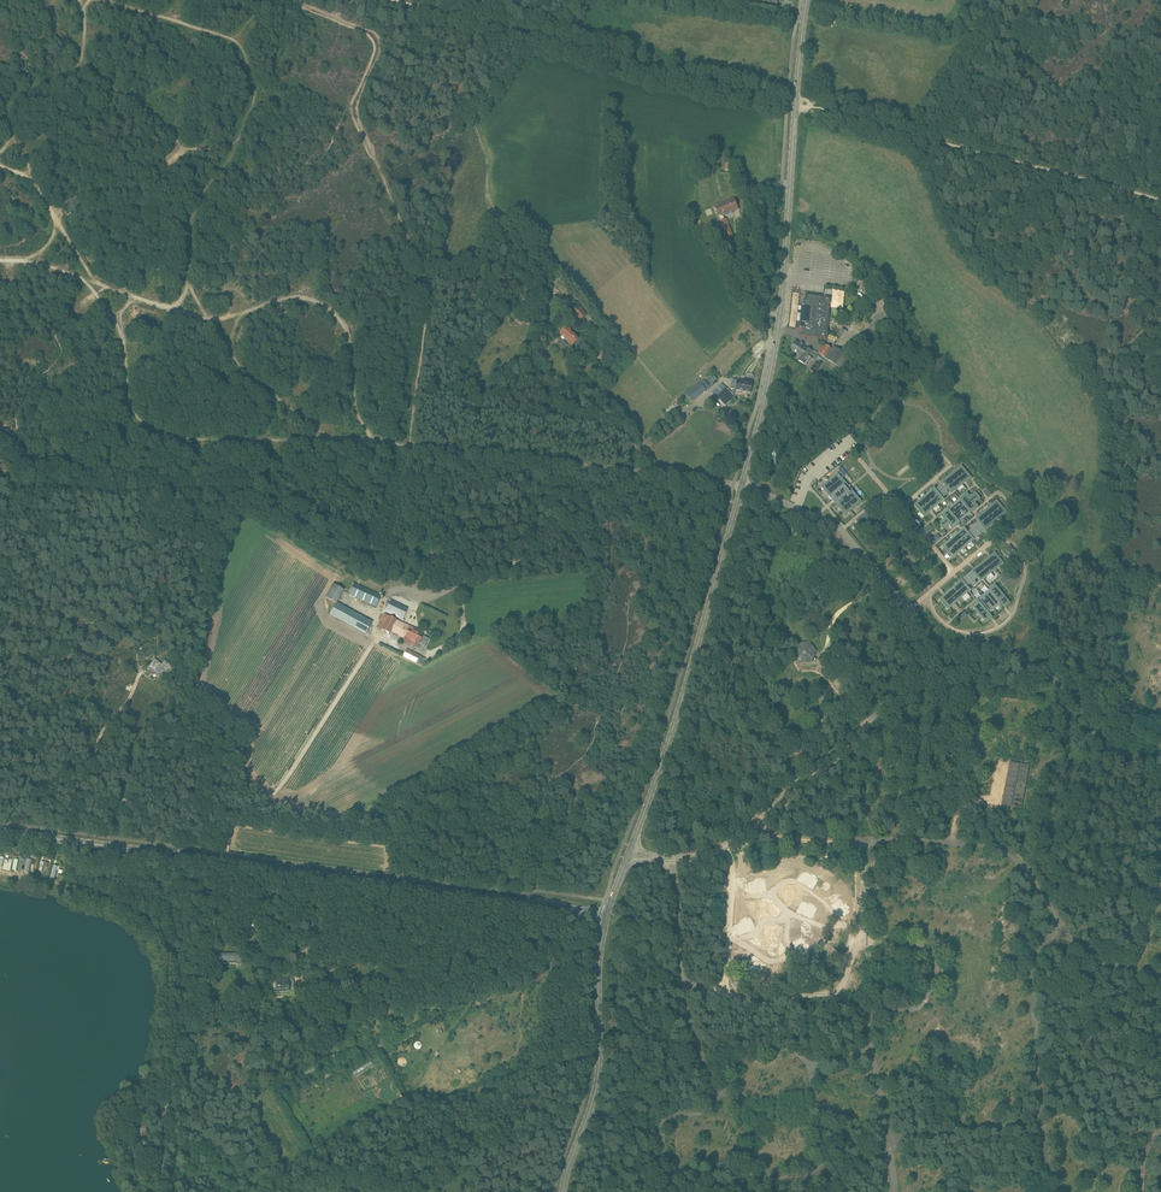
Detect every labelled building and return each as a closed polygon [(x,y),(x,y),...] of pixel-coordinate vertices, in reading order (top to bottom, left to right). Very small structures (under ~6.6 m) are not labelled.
[(29,68),(23,71),(26,78),(32,75),(29,68)] [(733,164),(726,162),(725,169),(731,171),(733,164)] [(77,196),(66,202),(71,214),(83,208),(83,207),(78,196),(77,197),(77,196)] [(715,207),(718,215),(724,213),(725,214),(738,209),(735,199),(715,207)] [(769,221),(763,218),(760,224),(766,227),(769,221)] [(725,227),(730,240),(734,238),(726,219),(722,221),(723,224),(725,227)] [(519,299),(526,306),(539,295),(532,287),(519,299)] [(822,296),(807,295),(806,301),(803,300),(802,311),(800,310),(799,313),(802,314),(801,321),(800,322),(796,330),(802,333),(801,335),(804,337),(826,339),(830,307),(828,307),(829,304),(831,304),(832,296),(825,296),(824,298),(821,297),(822,296)] [(579,321),(587,315),(579,305),(571,312),(579,321)] [(566,327),(560,333),(572,345),(579,338),(566,327)] [(795,341),(791,349),(802,356),(799,361),(804,364),(813,351),(804,346),(805,345),(800,342),(799,344),(795,341)] [(837,366),(841,368),(842,368),(843,366),(850,357),(845,354),(834,346),(833,349),(825,344),(819,353),(837,366)] [(529,363),(523,357),(519,361),(525,367),(529,363)] [(733,379),(731,388),(751,393),(754,379),(745,377),(744,381),(738,380),(733,379)] [(685,393),(686,395),(692,402),(710,387),(704,379),(700,382),(699,381),(685,393)] [(717,397),(717,396),(726,405),(735,397),(721,383),(712,392),(717,397)] [(726,414),(730,419),(735,415),(731,410),(726,414)] [(915,505),(914,505),(925,517),(930,512),(929,511),(941,501),(938,498),(942,495),(944,497),(949,493),(947,491),(951,487),(953,491),(965,481),(966,482),(971,478),(972,478),(962,465),(961,466),(942,482),(943,483),(935,490),(934,489),(915,505)] [(849,486),(846,483),(838,473),(821,487),(822,487),(832,500),(834,502),(845,515),(857,506),(862,501),(861,501),(851,488),(849,486)] [(983,492),(986,495),(988,498),(991,495),(992,494),(987,489),(983,492)] [(960,522),(961,521),(971,513),(971,514),(979,507),(975,503),(981,498),(977,494),(976,492),(970,497),(967,493),(941,515),(940,515),(944,519),(938,524),(943,530),(949,525),(952,529),(960,522)] [(984,519),(963,536),(961,533),(950,542),(949,543),(948,542),(943,546),(942,546),(953,559),(975,540),(985,531),(986,531),(1008,512),(997,500),(997,501),(992,505),(993,506),(981,516),(984,519)] [(856,520),(860,524),(869,516),(866,513),(856,520)] [(924,529),(928,533),(933,529),(930,524),(924,529)] [(932,538),(933,539),(935,543),(938,541),(941,538),(938,534),(932,538)] [(1010,545),(1006,548),(1013,555),(1016,552),(1010,545)] [(948,610),(952,606),(968,593),(964,589),(971,584),(972,586),(976,583),(975,581),(981,575),(984,579),(1004,563),(995,552),(947,592),(939,599),(946,607),(948,610)] [(1004,585),(1007,582),(1009,580),(1007,577),(1006,576),(1000,580),(1004,585)] [(349,594),(376,606),(381,595),(354,583),(349,594)] [(325,597),(336,603),(344,590),(333,584),(325,597)] [(1010,603),(1006,598),(995,585),(972,605),(972,604),(971,605),(986,623),(987,623),(987,622),(991,619),(988,615),(1002,603),(1006,606),(1010,603)] [(386,611),(402,618),(407,608),(391,600),(389,604),(387,603),(385,607),(388,608),(386,611)] [(339,618),(344,608),(336,604),(330,614),(339,618)] [(958,616),(962,620),(967,615),(964,611),(958,616)] [(419,644),(422,645),(424,641),(426,637),(416,632),(417,629),(388,617),(383,630),(390,633),(391,632),(399,635),(398,637),(405,639),(405,638),(419,644)] [(810,642),(799,643),(794,653),(800,663),(812,662),(817,651),(810,642)] [(407,649),(403,657),(417,663),(420,656),(407,649)] [(161,664),(154,659),(154,660),(151,663),(151,664),(148,667),(158,675),(164,668),(166,670),(170,665),(163,660),(161,664)] [(1022,808),(1030,765),(1010,761),(1003,804),(1022,808)] [(1,868),(3,861),(8,862),(9,858),(0,856),(0,857),(0,868),(1,868)] [(42,871),(43,866),(48,867),(48,862),(41,860),(39,871),(42,871)] [(808,876),(804,874),(799,882),(803,885),(808,876)] [(808,876),(803,885),(807,887),(812,879),(810,878),(808,876)] [(811,890),(816,881),(813,880),(812,879),(807,887),(811,890)] [(840,905),(833,910),(836,914),(843,909),(840,905)] [(836,914),(839,918),(846,912),(845,910),(843,909),(836,914)] [(842,922),(849,916),(847,913),(846,912),(839,918),(842,922)] [(803,917),(799,915),(794,924),(799,926),(803,917)] [(799,926),(803,928),(807,919),(805,918),(803,917),(799,926)] [(808,920),(807,919),(803,928),(808,930),(812,921),(808,920)] [(749,926),(753,935),(758,933),(754,924),(751,925),(749,926)] [(749,937),(753,935),(749,926),(747,927),(745,928),(749,937)] [(745,939),(749,937),(745,928),(741,930),(745,939)] [(244,935),(249,940),(255,934),(250,929),(244,935)] [(254,945),(260,952),(266,947),(260,940),(254,945)] [(798,947),(796,943),(787,947),(789,951),(798,947)] [(798,947),(789,951),(791,956),(800,952),(799,949),(798,947)] [(800,952),(791,956),(793,960),(802,956),(801,953),(800,952)] [(237,954),(220,953),(219,961),(237,963),(237,964),(241,964),(242,956),(237,956),(237,954)] [(756,959),(755,971),(764,973),(769,965),(756,959)] [(748,969),(749,965),(746,964),(740,963),(739,970),(748,972),(748,969)] [(290,996),(294,996),(295,996),(295,995),(295,991),(295,990),(294,986),(294,978),(289,979),(288,979),(285,979),(276,980),(276,983),(273,983),(274,987),(277,987),(277,991),(274,992),(275,997),(285,996),(289,996),(290,996)] [(419,1040),(414,1044),(417,1049),(422,1045),(419,1040)] [(352,1071),(354,1075),(373,1065),(371,1061),(352,1071)]
